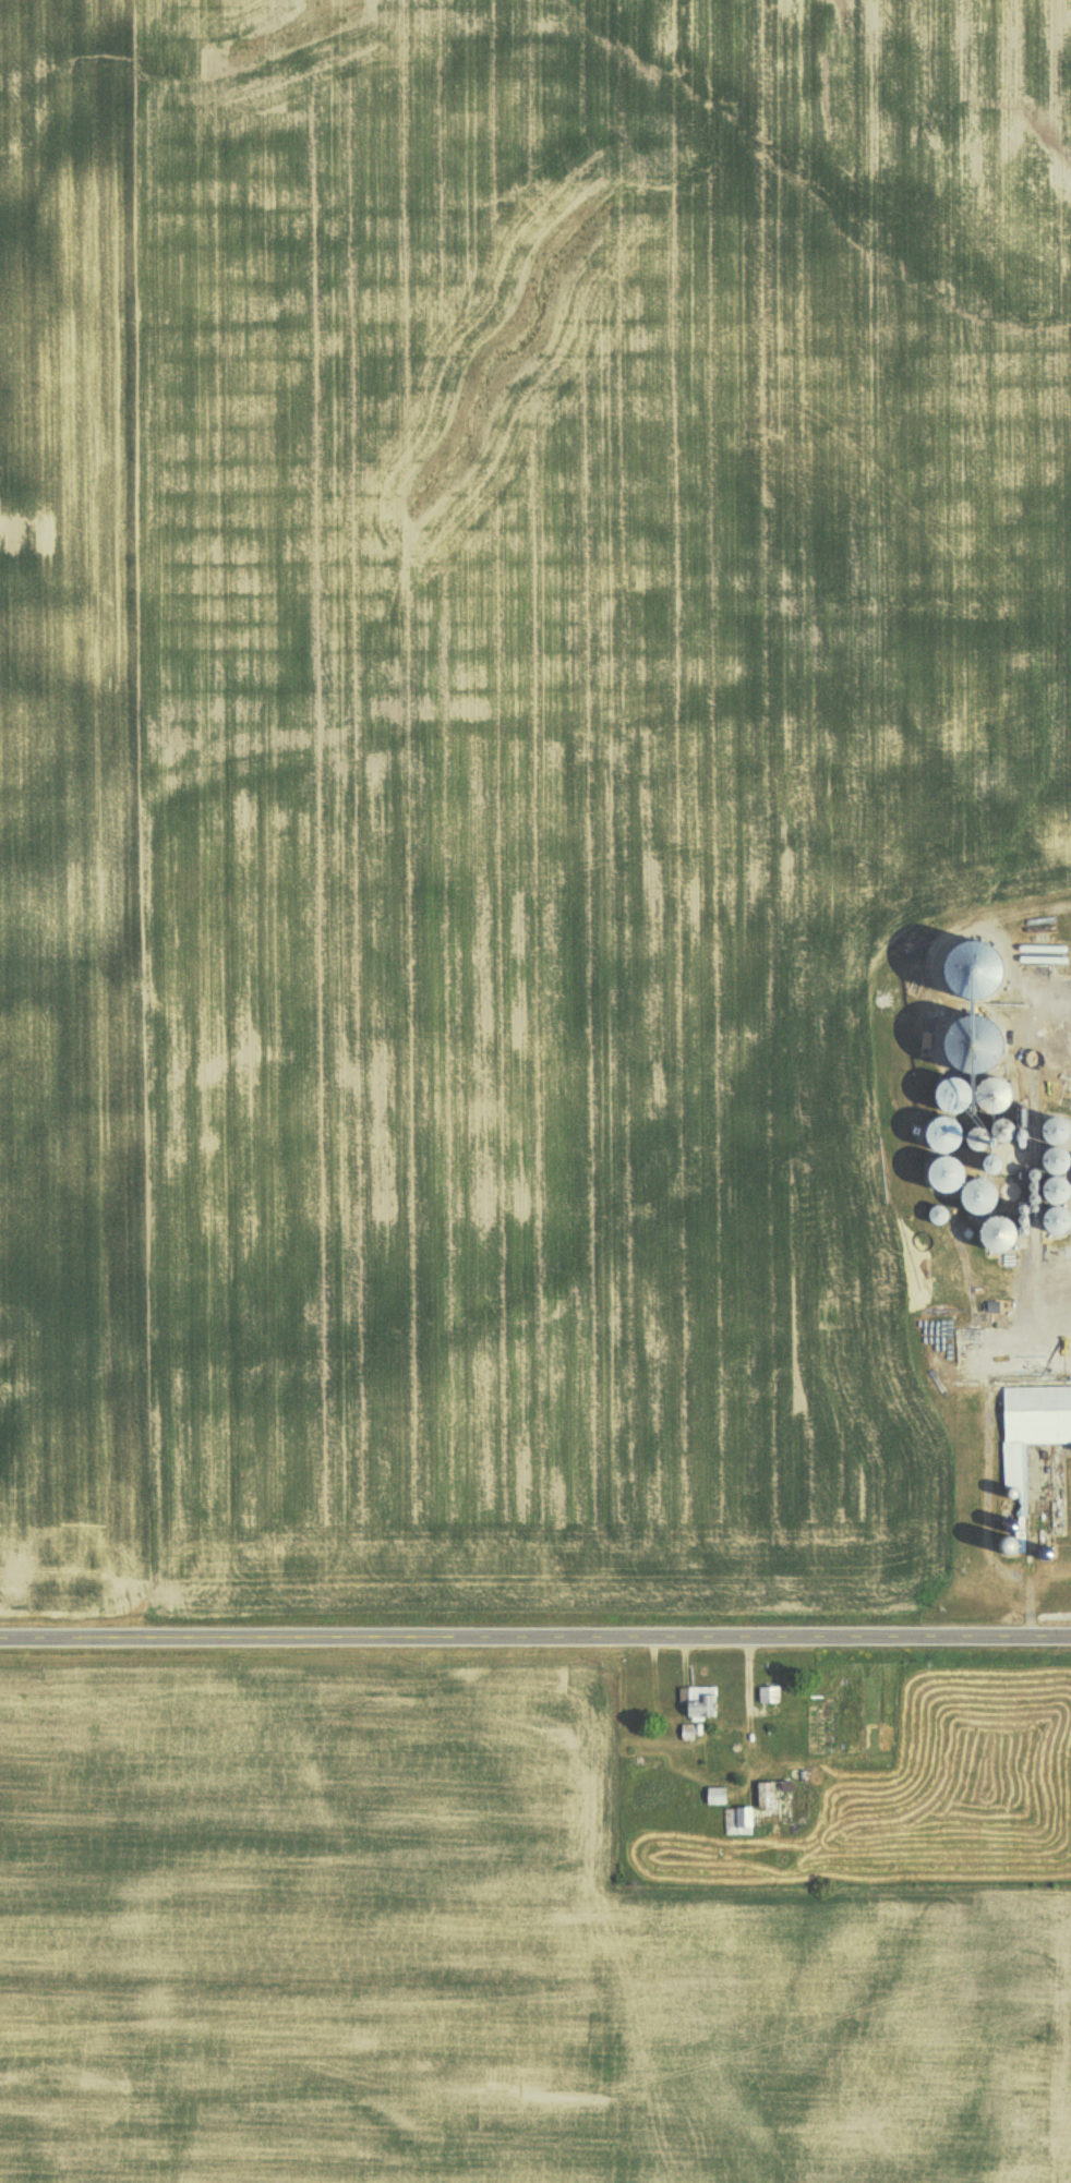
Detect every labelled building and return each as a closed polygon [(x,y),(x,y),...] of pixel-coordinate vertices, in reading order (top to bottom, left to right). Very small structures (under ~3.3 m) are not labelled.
[(1004,1461),(1025,1460),(1025,1444),(1070,1442),(1070,1385),(1002,1387),(1004,1461)] [(714,1716),(715,1686),(682,1686),(682,1695),(683,1695),(683,1716),(714,1716)] [(778,1686),(758,1686),(758,1703),(779,1702),(778,1686)] [(757,1781),(756,1806),(772,1807),(773,1781),(757,1781)] [(725,1786),(705,1786),(706,1804),(725,1804),(725,1786)] [(724,1807),(725,1834),(751,1834),(750,1807),(724,1807)]
